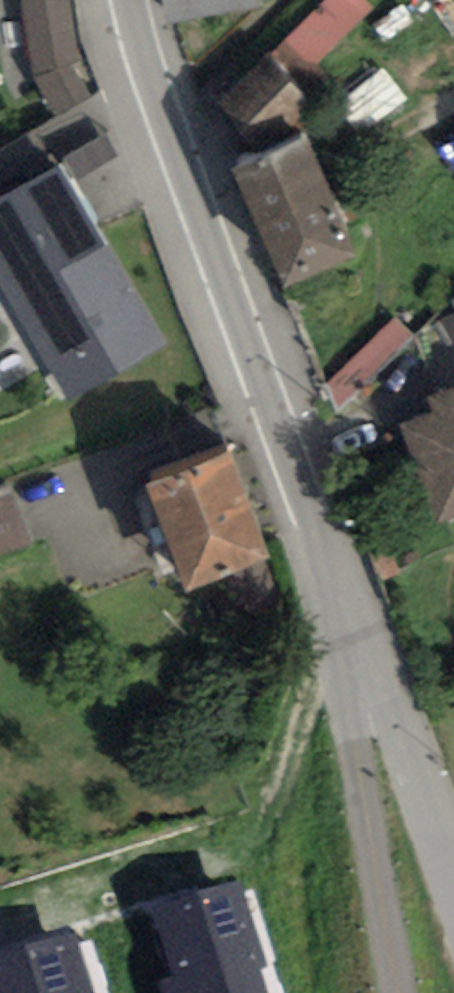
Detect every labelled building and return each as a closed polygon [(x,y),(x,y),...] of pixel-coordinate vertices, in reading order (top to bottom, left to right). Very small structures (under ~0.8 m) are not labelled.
[(36,75),(57,114),(92,95),(74,61),(84,59),(73,0),(22,0),(36,75)] [(166,17),(252,2),(251,0),(163,0),(166,17)] [(294,36),(324,65),(383,4),(379,0),(330,0),(294,36)] [(311,91),(269,48),(217,99),(259,142),(311,91)] [(298,136),(233,161),(277,273),(341,248),(298,136)] [(63,158),(0,195),(0,288),(65,400),(169,340),(63,158)] [(345,404),(428,344),(409,318),(326,378),(345,404)] [(400,427),(428,513),(453,505),(453,388),(428,396),(435,416),(400,427)] [(221,451),(145,476),(177,570),(253,545),(221,451)] [(17,543),(0,492),(0,549),(17,543)] [(0,970),(0,992),(87,992),(74,949),(0,970)]
